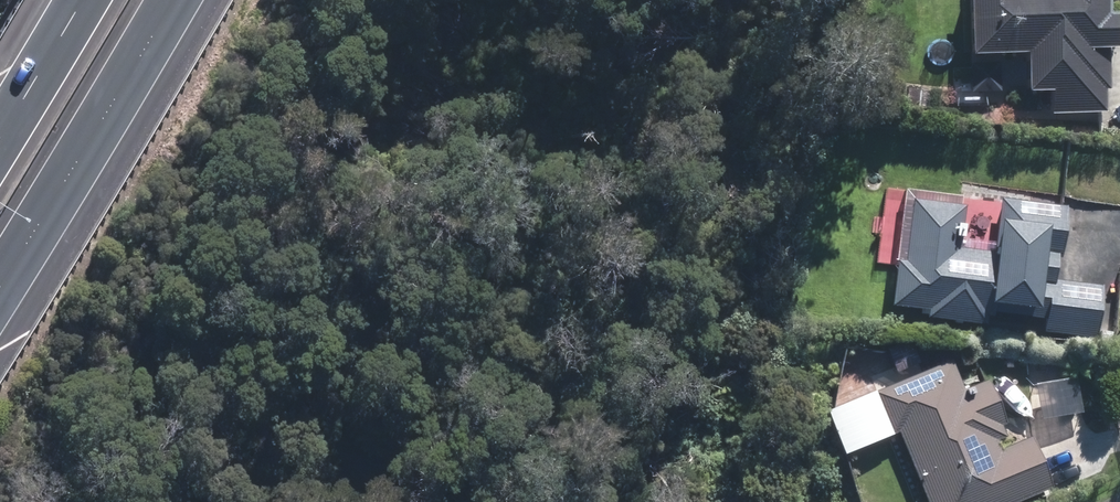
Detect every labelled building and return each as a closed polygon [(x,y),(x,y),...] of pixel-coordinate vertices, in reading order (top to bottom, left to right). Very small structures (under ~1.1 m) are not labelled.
[(975,52),(951,52),(951,108),(1009,107),(1009,88),(1031,89),(1055,90),(1055,109),(1102,110),(1102,89),(1110,89),(1111,43),(1119,43),(1119,11),(1110,11),(1110,0),(975,0),(975,52)] [(907,82),(905,107),(933,109),(935,85),(907,82)] [(967,194),(906,187),(894,306),(931,310),(930,316),(997,323),(998,307),(1033,310),(1030,333),(1098,340),(1104,284),(1058,279),(1061,255),(1068,256),(1073,203),(1004,196),(998,250),(962,247),(967,194)] [(1013,425),(993,377),(966,388),(952,356),(882,385),(886,394),(877,398),(892,434),(901,430),(930,501),(1011,501),(1053,485),(1033,436),(1004,448),(997,432),(1013,425)]
